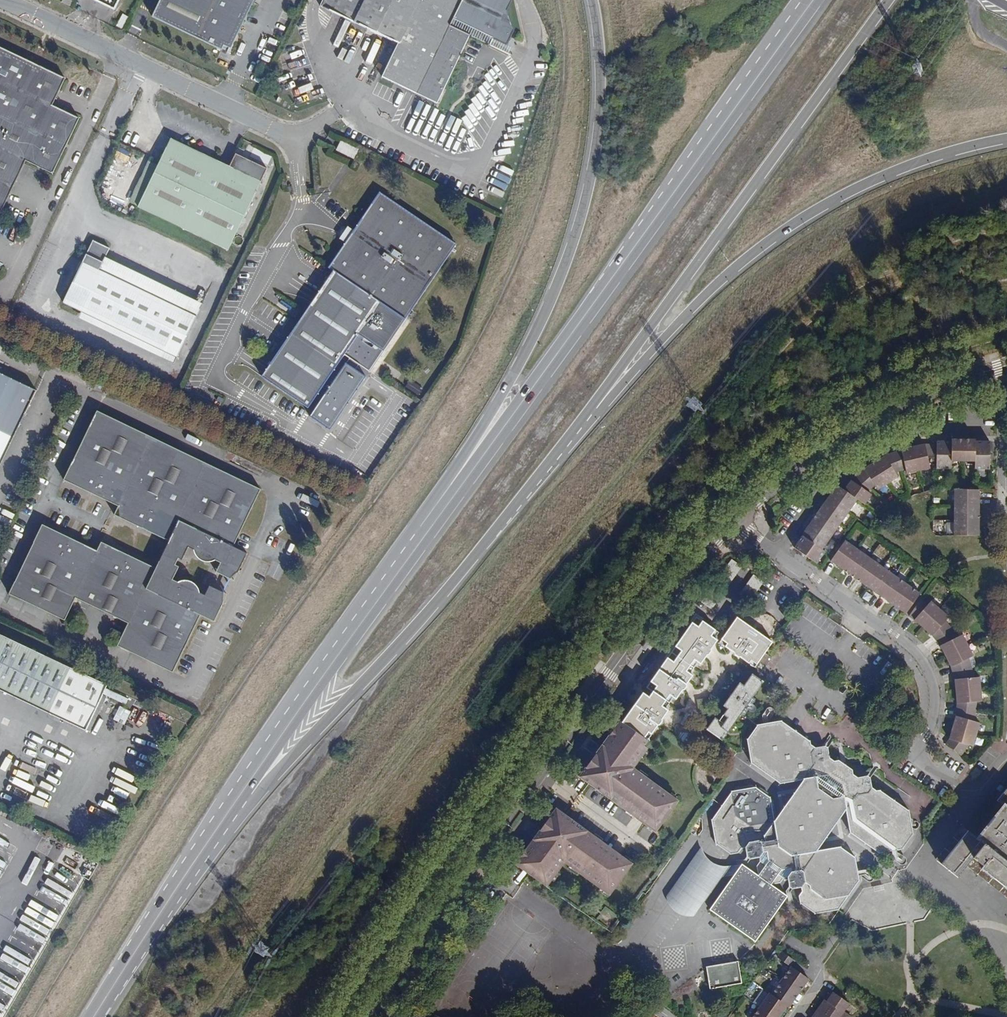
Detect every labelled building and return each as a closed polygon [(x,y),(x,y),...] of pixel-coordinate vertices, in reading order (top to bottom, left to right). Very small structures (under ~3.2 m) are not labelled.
[(115,10),(119,0),(94,0),(115,10)] [(152,16),(222,49),(223,47),(228,50),(227,52),(229,53),(254,0),(160,0),(152,16)] [(319,4),(398,42),(382,76),(437,103),(470,34),(490,44),(493,38),(502,42),(509,40),(514,30),(507,9),(504,0),(321,0),(319,4)] [(464,52),(476,57),(482,43),(471,37),(464,52)] [(0,47),(0,212),(24,161),(52,174),(79,117),(51,104),(64,77),(0,47)] [(358,150),(341,142),(337,150),(354,158),(358,150)] [(227,172),(168,144),(156,170),(137,207),(228,250),(267,169),(235,154),(227,172)] [(146,165),(128,203),(137,207),(156,170),(146,165)] [(371,371),(456,242),(379,191),(352,232),(347,239),(328,268),(332,270),(262,376),(308,407),(344,353),(371,371)] [(347,229),(343,236),(347,239),(352,232),(347,229)] [(82,262),(63,303),(82,312),(164,351),(183,310),(99,270),(102,264),(109,248),(92,240),(82,262)] [(183,310),(186,304),(102,264),(99,270),(183,310)] [(164,351),(82,312),(78,319),(161,358),(164,351)] [(331,430),(364,379),(344,366),(310,417),(331,430)] [(36,390),(0,373),(0,466),(36,390)] [(261,490),(97,412),(63,481),(118,507),(113,517),(168,543),(165,550),(177,556),(180,549),(221,569),(218,576),(229,581),(231,577),(234,575),(236,573),(239,572),(247,554),(233,548),(261,490)] [(973,441),(973,440),(950,440),(950,441),(936,440),(936,450),(933,451),(933,444),(923,443),(902,448),(884,455),(863,468),(857,473),(851,478),(843,490),(835,485),(800,534),(801,535),(793,547),(794,548),(805,555),(816,562),(824,551),(822,549),(856,499),(864,504),(870,494),(867,491),(873,486),(876,489),(897,476),(895,472),(904,469),(906,473),(929,468),(928,458),(933,458),(932,461),(936,461),(936,469),(950,469),(950,462),(973,462),(973,469),(989,469),(989,455),(989,441),(973,441)] [(978,535),(979,490),(953,490),(953,535),(978,535)] [(952,520),(936,520),(936,533),(952,532),(952,520)] [(97,551),(42,525),(8,595),(19,600),(20,600),(64,621),(75,599),(127,624),(116,646),(172,673),(200,617),(214,623),(222,605),(223,603),(223,601),(223,598),(223,594),(213,588),(209,594),(168,575),(171,568),(159,563),(156,569),(101,543),(97,551)] [(919,593),(844,541),(830,561),(905,613),(919,593)] [(805,555),(794,548),(793,550),(803,557),(805,555)] [(712,605),(740,565),(732,560),(705,599),(712,605)] [(756,577),(741,598),(749,603),(763,583),(756,577)] [(948,617),(924,595),(909,615),(934,638),(941,647),(944,651),(948,660),(952,670),(953,677),(955,682),(955,689),(956,699),(956,709),(955,716),(947,740),(944,744),(962,754),(968,745),(973,745),(980,723),(975,721),(977,702),(982,701),(979,677),(974,677),(969,658),(973,656),(962,635),(957,637),(945,622),(948,617)] [(647,689),(652,693),(665,702),(669,696),(672,698),(675,700),(716,642),(710,637),(714,631),(696,619),(647,689)] [(756,666),(764,654),(771,644),(736,619),(721,641),(727,645),(724,648),(748,666),(751,663),(756,666)] [(0,634),(0,691),(86,728),(102,693),(105,687),(107,683),(0,634)] [(771,660),(764,654),(756,666),(754,669),(761,674),(771,660)] [(755,677),(753,676),(741,691),(737,688),(728,700),(732,703),(715,725),(711,722),(707,729),(722,740),(765,682),(757,677),(755,677)] [(126,705),(129,699),(105,687),(102,693),(126,705)] [(642,694),(634,706),(649,716),(651,713),(661,720),(667,711),(664,710),(666,707),(663,705),(665,702),(652,693),(648,699),(642,694)] [(131,711),(120,705),(113,719),(124,724),(131,711)] [(649,716),(634,706),(622,724),(643,739),(646,735),(649,737),(661,720),(651,713),(649,716)] [(579,777),(655,832),(678,801),(633,769),(647,749),(643,747),(647,742),(643,739),(622,724),(620,722),(579,777)] [(809,742),(781,722),(759,725),(748,741),(751,761),(780,781),(803,780),(806,804),(820,814),(844,812),(850,830),(880,851),(900,849),(912,832),(909,812),(880,792),(877,793),(872,789),(871,779),(868,777),(859,779),(852,775),(852,773),(837,762),(835,763),(829,759),(828,749),(825,747),(815,749),(809,745),(809,742)] [(806,804),(803,780),(776,815),(774,819),(797,816),(812,826),(814,852),(817,850),(844,812),(820,814),(806,804)] [(755,786),(751,783),(735,787),(721,805),(711,820),(716,841),(732,853),(738,851),(740,851),(741,848),(746,848),(749,854),(752,857),(760,857),(760,861),(759,863),(758,872),(774,883),(781,881),(784,877),(787,876),(791,884),(794,887),(801,886),(803,891),(800,893),(800,901),(815,912),(838,907),(858,880),(853,858),(838,847),(817,850),(814,852),(812,826),(797,816),(774,819),(776,815),(774,800),(769,796),(769,791),(760,785),(755,786)] [(1004,791),(997,800),(1003,806),(976,840),(965,832),(939,866),(961,882),(966,876),(976,863),(985,870),(980,878),(1006,898),(1006,793),(1004,791)] [(556,809),(516,865),(547,886),(564,862),(610,895),(632,864),(556,809)] [(705,852),(703,848),(668,898),(669,902),(671,906),(673,910),(676,912),(679,915),(684,917),(688,918),(692,918),(696,918),(729,868),(724,867),(718,866),(714,864),(712,862),(709,860),(708,858),(707,855),(705,852)] [(738,851),(740,857),(749,854),(746,848),(741,848),(740,851),(738,851)] [(966,876),(976,883),(980,878),(985,870),(976,863),(966,876)] [(734,876),(753,873),(741,865),(734,876)] [(775,888),(753,873),(734,876),(710,909),(754,940),(778,907),(775,888)] [(785,896),(775,888),(778,907),(785,896)] [(795,961),(785,955),(781,960),(791,966),(795,961)] [(703,972),(707,994),(739,988),(735,966),(703,972)] [(792,967),(771,996),(769,995),(753,1016),(779,1016),(787,1007),(789,1007),(809,979),(792,967)] [(831,992),(813,1016),(850,1016),(843,1012),(848,1004),(831,992)]
